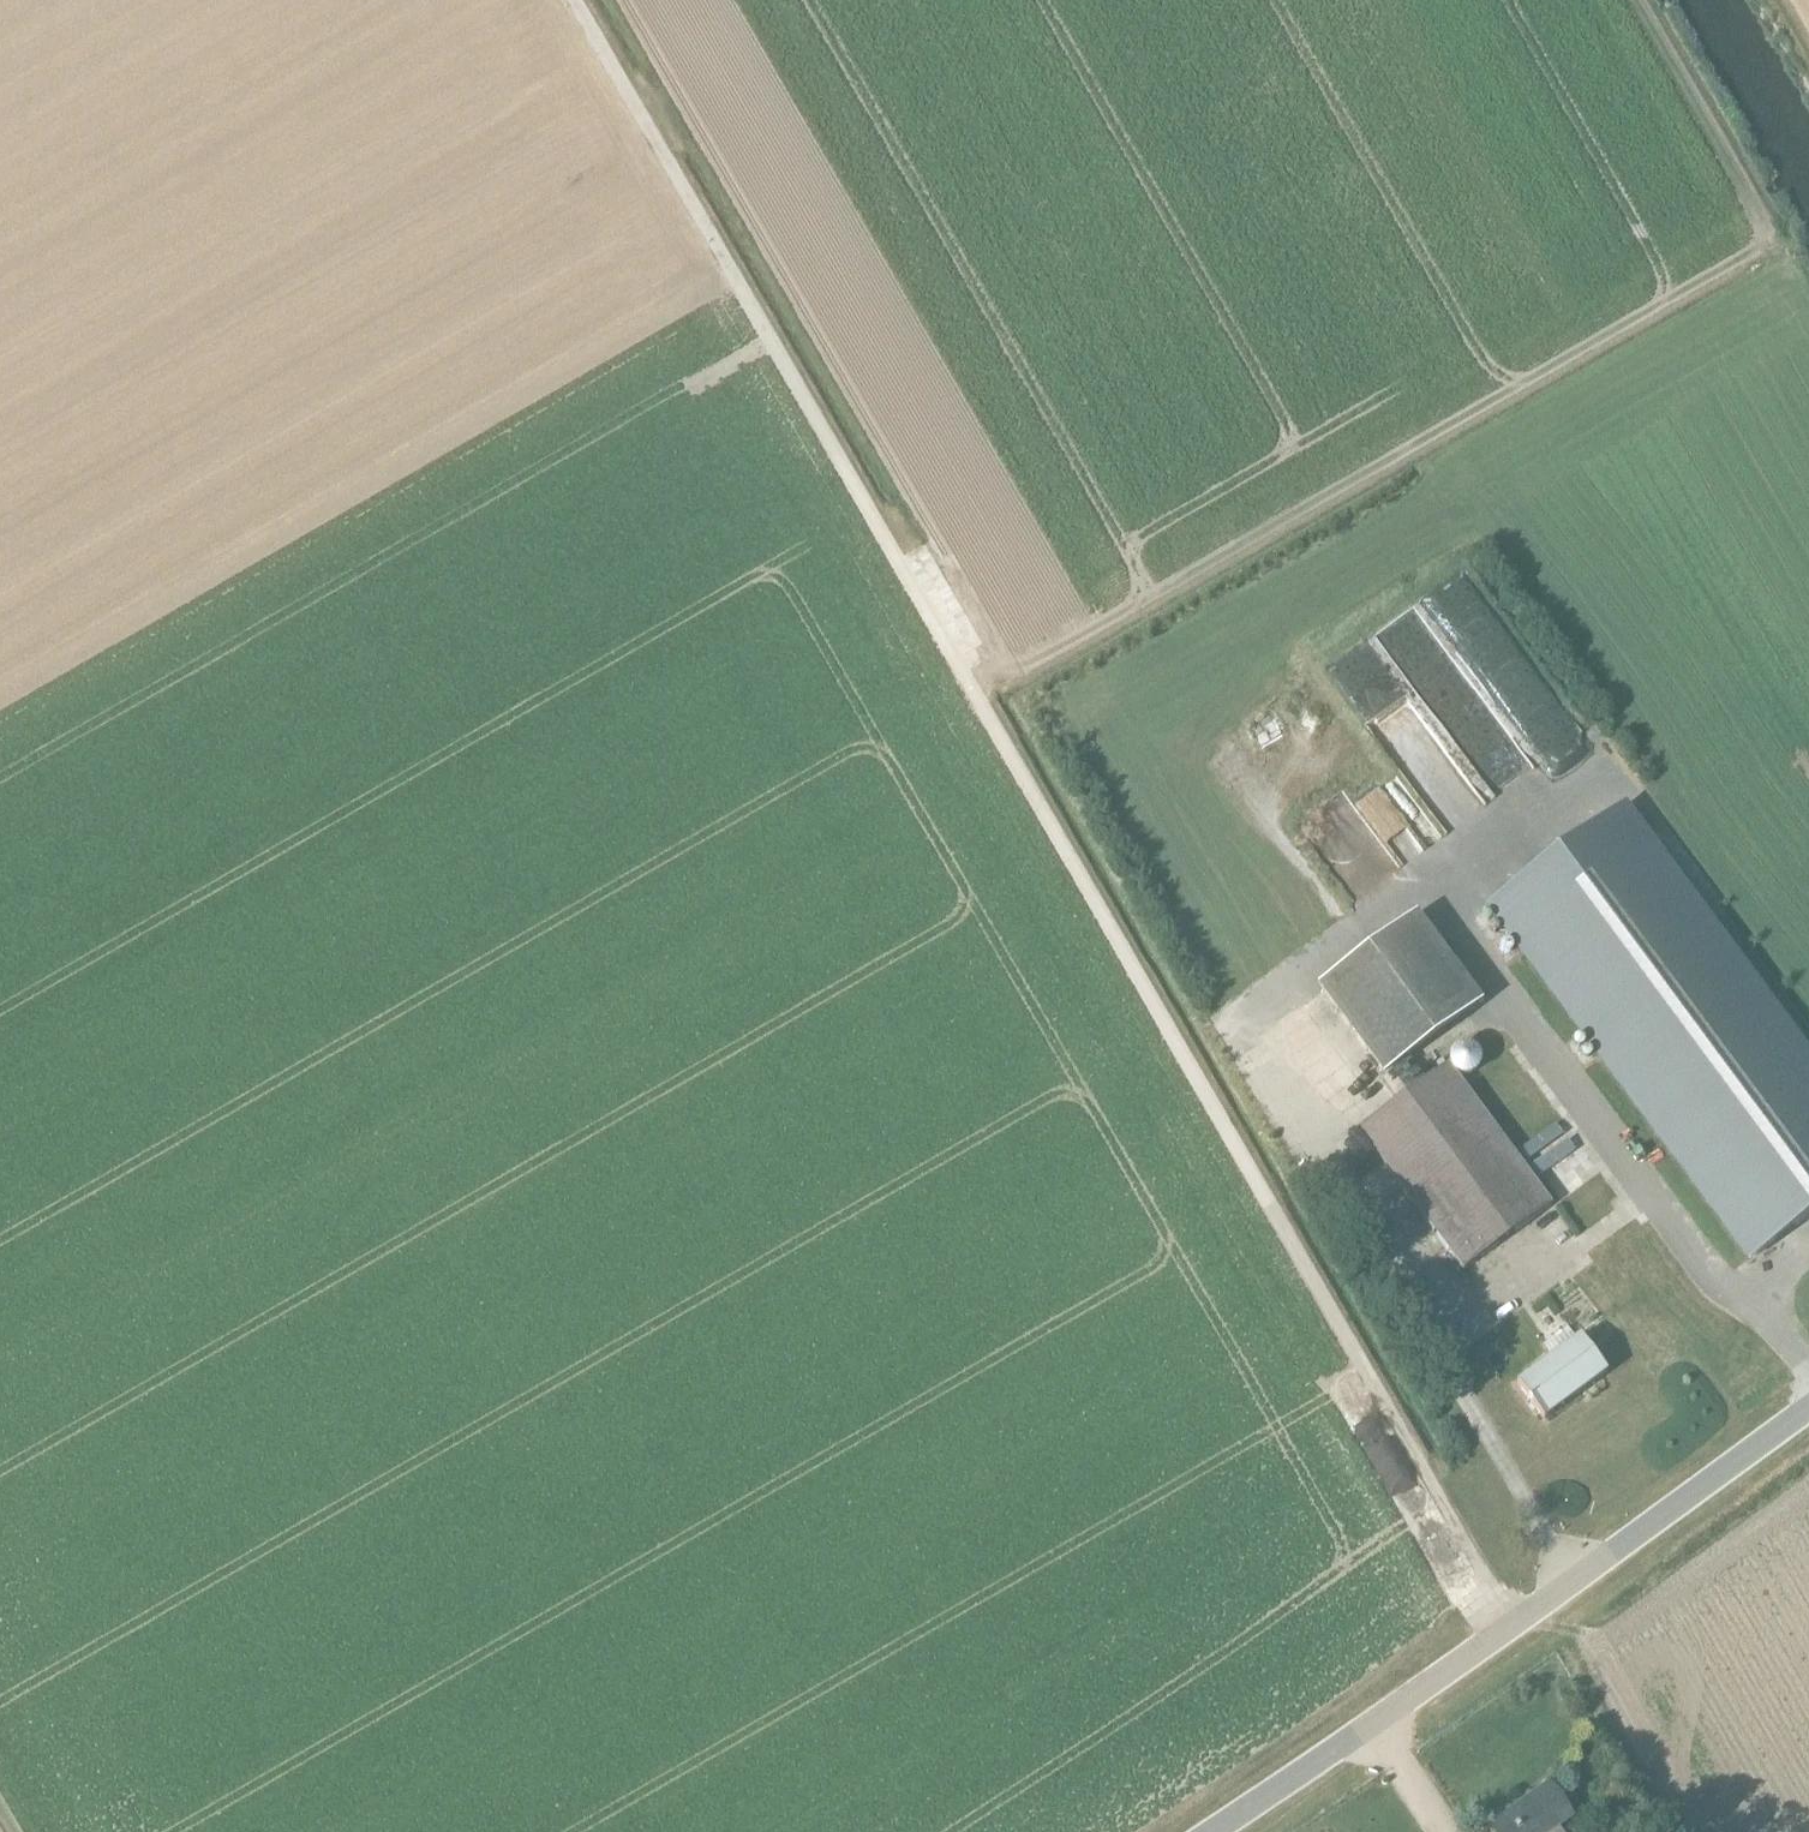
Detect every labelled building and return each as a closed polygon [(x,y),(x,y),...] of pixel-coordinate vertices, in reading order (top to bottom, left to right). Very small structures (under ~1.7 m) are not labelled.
[(1808,1219),(1808,1060),(1624,811),(1491,909),(1752,1261),(1808,1219)] [(1415,921),(1322,990),(1383,1071),(1475,1003),(1415,921)] [(1447,1065),(1358,1131),(1462,1272),(1551,1206),(1447,1065)] [(1579,1338),(1516,1385),(1542,1420),(1606,1373),(1579,1338)] [(1571,1818),(1547,1783),(1485,1827),(1489,1831),(1559,1831),(1556,1828),(1571,1818)]
